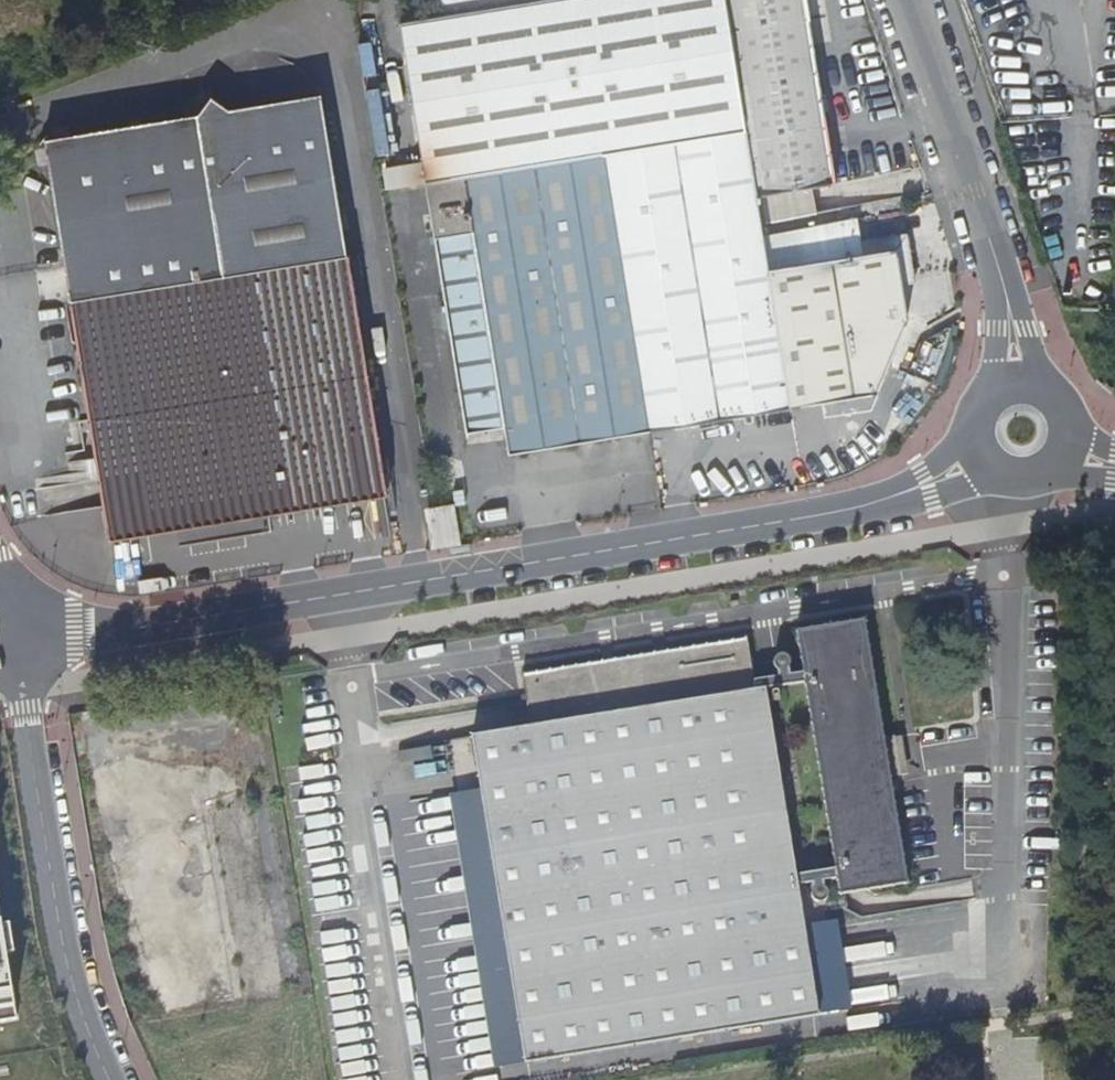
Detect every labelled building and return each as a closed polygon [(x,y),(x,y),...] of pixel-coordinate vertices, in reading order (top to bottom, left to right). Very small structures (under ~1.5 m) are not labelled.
[(422,183),(601,153),(741,131),(726,34),(720,0),(433,0),(428,2),(431,18),(396,24),(422,183)] [(726,34),(741,131),(752,206),(775,202),(774,195),(827,185),(801,0),(720,0),(726,34)] [(70,309),(343,262),(315,92),(225,108),(197,113),(73,135),(48,168),(70,309)] [(209,95),(197,113),(225,108),(209,95)] [(601,153),(645,433),(870,398),(902,323),(896,286),(909,284),(908,274),(900,275),(898,264),(906,263),(902,237),(855,244),(852,221),(757,236),(752,206),(741,131),(601,153)] [(48,168),(73,135),(43,140),(48,168)] [(601,153),(422,183),(462,432),(501,426),(507,456),(645,433),(601,153)] [(343,262),(70,309),(107,541),(181,530),(205,526),(382,498),(343,262)] [(900,275),(908,274),(906,263),(898,264),(900,275)] [(444,509),(428,512),(434,549),(450,546),(444,509)] [(802,669),(804,679),(834,866),(836,877),(839,889),(906,878),(890,773),(884,736),(864,615),(797,625),(802,669)] [(530,724),(754,687),(753,678),(746,633),(522,670),(530,724)] [(802,669),(753,678),(754,687),(766,685),(804,679),(802,669)] [(818,1012),(798,883),(796,872),(766,685),(754,687),(530,724),(475,734),(527,1060),(742,1025),(818,1012)] [(884,736),(890,773),(907,770),(902,733),(884,736)] [(796,872),(798,883),(836,877),(834,866),(796,872)] [(10,1006),(0,937),(0,1007),(10,1006)]
